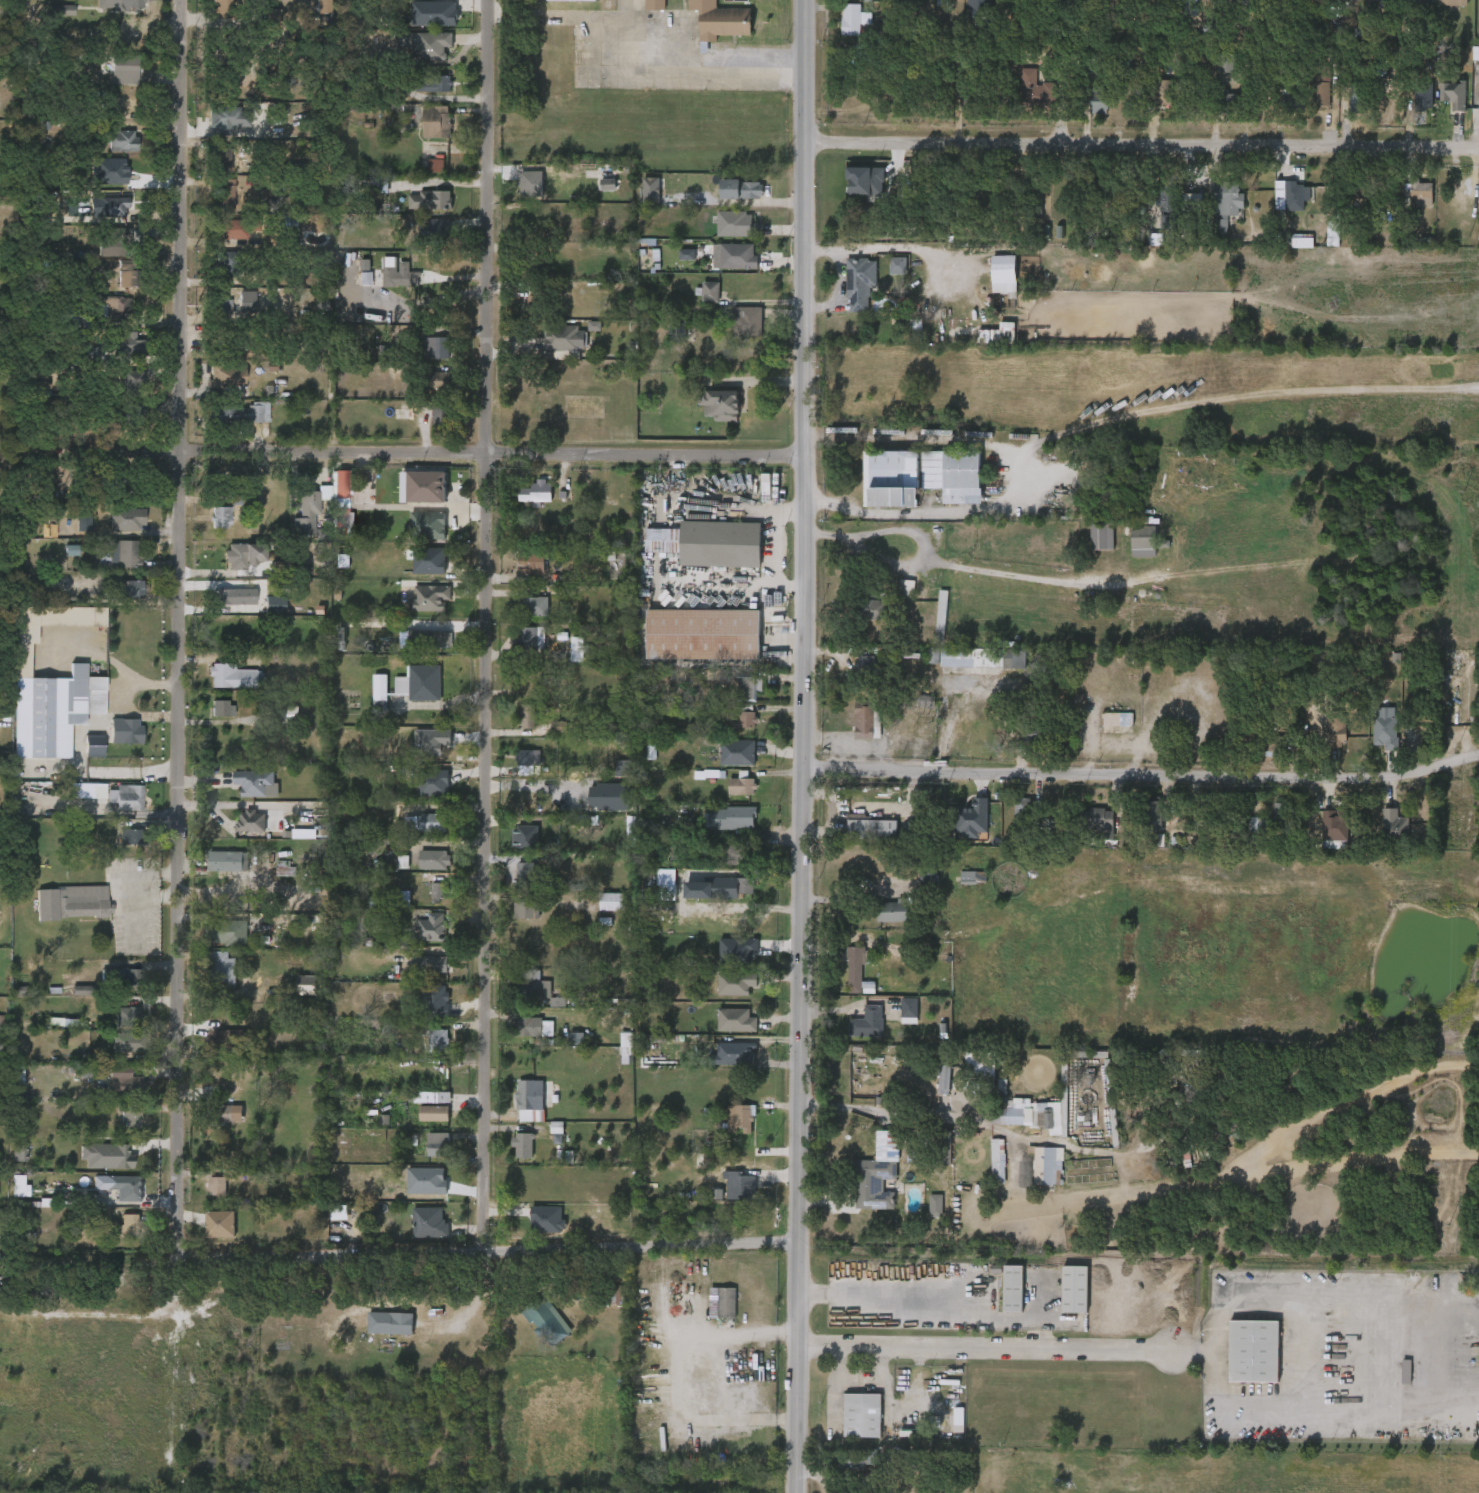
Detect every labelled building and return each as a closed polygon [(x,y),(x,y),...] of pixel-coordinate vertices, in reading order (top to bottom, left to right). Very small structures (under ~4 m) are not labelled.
[(96,8),(96,0),(143,0),(143,8),(96,8)] [(619,5),(632,5),(632,23),(651,23),(651,0),(620,0),(619,5)] [(645,9),(645,0),(665,0),(665,9),(645,9)] [(687,10),(687,0),(715,0),(715,8),(749,8),(749,37),(697,37),(697,10),(687,10)] [(828,10),(848,11),(849,0),(828,0),(828,10)] [(883,12),(910,13),(910,0),(883,0),(883,12)] [(917,10),(923,10),(923,19),(932,19),(932,9),(948,9),(948,0),(917,0),(917,10)] [(959,23),(959,31),(977,31),(977,0),(954,0),(953,23),(959,23)] [(967,8),(967,0),(991,0),(991,8),(967,8)] [(1014,8),(1014,0),(990,0),(991,10),(1014,8)] [(1034,8),(1056,12),(1058,0),(1036,0),(1034,8)] [(1063,11),(1093,12),(1093,0),(1063,0),(1063,11)] [(1099,10),(1112,9),(1112,0),(1099,0),(1099,10)] [(1171,10),(1201,11),(1201,0),(1171,0),(1171,10)] [(1237,10),(1237,0),(1206,0),(1206,11),(1237,10)] [(1245,9),(1272,10),(1273,0),(1245,0),(1245,9)] [(1315,13),(1346,14),(1347,0),(1316,0),(1315,13)] [(1381,13),(1381,0),(1353,0),(1353,13),(1381,13)] [(1453,0),(1425,0),(1425,18),(1453,18),(1453,0)] [(83,20),(101,21),(101,24),(115,25),(115,20),(131,20),(131,4),(84,3),(83,20)] [(860,3),(860,35),(840,35),(840,3),(860,3)] [(74,4),(74,14),(46,14),(46,4),(74,4)] [(317,7),(303,7),(304,27),(318,26),(317,7)] [(702,21),(702,10),(675,9),(675,23),(687,23),(686,54),(703,55),(703,48),(738,48),(738,21),(702,21)] [(201,31),(220,31),(220,12),(201,12),(201,31)] [(443,15),(398,14),(398,38),(443,39),(443,15)] [(847,48),(847,37),(857,37),(858,25),(847,25),(847,17),(829,16),(828,48),(847,48)] [(34,29),(61,28),(61,17),(34,18),(34,29)] [(266,22),(251,22),(252,37),(267,37),(266,22)] [(452,47),(446,47),(446,60),(415,60),(415,32),(452,32),(452,47)] [(433,73),(433,60),(440,60),(440,45),(385,46),(385,66),(403,66),(403,73),(433,73)] [(1220,71),(1220,53),(1237,53),(1237,71),(1220,71)] [(137,83),(111,83),(111,56),(137,56),(137,83)] [(1329,80),(1330,109),(1312,109),(1311,58),(1325,58),(1325,80),(1329,80)] [(98,96),(124,97),(125,69),(99,68),(98,96)] [(1020,105),(1020,68),(1036,68),(1036,82),(1054,82),(1054,105),(1020,105)] [(1204,87),(1221,87),(1221,73),(1203,73),(1204,87)] [(1176,106),(1153,106),(1153,79),(1176,79),(1176,106)] [(1350,111),(1349,80),(1368,80),(1368,111),(1350,111)] [(1414,80),(1432,80),(1432,108),(1414,108),(1414,80)] [(1465,110),(1451,110),(1451,100),(1440,100),(1440,80),(1465,80),(1465,110)] [(1023,81),(1006,81),(1006,118),(1039,119),(1040,96),(1023,96),(1023,81)] [(1316,83),(1298,84),(1298,120),(1316,119),(1316,83)] [(1090,113),(1090,86),(1108,86),(1108,113),(1090,113)] [(438,90),(404,89),(404,104),(437,105),(438,90)] [(1240,111),(1216,111),(1216,92),(1240,92),(1240,111)] [(1283,92),(1303,92),(1303,110),(1283,110),(1283,92)] [(1139,117),(1158,118),(1159,94),(1140,93),(1139,117)] [(1427,114),(1438,114),(1437,123),(1451,124),(1451,95),(1427,95),(1427,114)] [(1418,118),(1419,97),(1400,96),(1399,117),(1418,118)] [(1478,122),(1478,97),(1465,96),(1464,122),(1478,122)] [(1335,124),(1350,124),(1351,99),(1335,99),(1335,124)] [(1075,126),(1092,127),(1094,101),(1077,100),(1075,126)] [(1220,118),(1223,107),(1206,103),(1204,115),(1220,118)] [(1290,122),(1290,106),(1269,105),(1268,121),(1290,122)] [(451,138),(424,138),(424,106),(451,106),(451,138)] [(230,136),(215,136),(215,107),(240,107),(240,112),(248,112),(248,126),(230,126),(230,136)] [(437,118),(410,119),(410,151),(437,150),(437,118)] [(218,140),(235,140),(235,121),(201,120),(200,149),(218,149),(218,140)] [(134,151),(108,151),(108,130),(134,130),(134,151)] [(122,142),(95,143),(96,164),(123,163),(122,142)] [(519,197),(519,164),(540,164),(540,197),(519,197)] [(415,185),(431,185),(431,172),(415,172),(415,185)] [(1156,174),(1176,174),(1175,228),(1155,228),(1156,174)] [(761,198),(717,198),(717,180),(761,180),(761,198)] [(837,207),(870,208),(870,180),(833,180),(833,192),(837,192),(837,207)] [(1276,181),(1303,181),(1303,211),(1276,211),(1276,181)] [(1432,206),(1409,206),(1409,181),(1432,181),(1432,206)] [(1227,215),(1227,234),(1214,234),(1213,182),(1238,182),(1238,192),(1243,192),(1243,207),(1238,207),(1238,215),(1227,215)] [(508,184),(508,208),(530,207),(529,184),(508,184)] [(646,215),(646,190),(629,190),(630,216),(646,215)] [(602,191),(587,192),(587,203),(602,202),(602,191)] [(220,220),(221,192),(204,192),(203,220),(220,220)] [(450,192),(450,209),(409,209),(409,192),(450,192)] [(707,210),(749,211),(749,194),(708,193),(707,210)] [(1283,193),(1261,194),(1261,223),(1290,223),(1290,214),(1296,214),(1296,198),(1283,199),(1283,193)] [(1418,219),(1418,195),(1396,195),(1397,219),(1418,219)] [(1478,217),(1478,195),(1465,195),(1464,217),(1478,217)] [(1229,206),(1223,206),(1223,197),(1201,197),(1200,246),(1213,247),(1214,229),(1229,229),(1229,206)] [(1337,201),(1339,213),(1355,212),(1354,200),(1337,201)] [(1143,201),(1143,219),(1148,219),(1147,242),(1162,242),(1163,202),(1143,201)] [(438,203),(406,204),(406,208),(395,208),(396,222),(438,221),(438,203)] [(112,229),(112,210),(76,209),(76,228),(112,229)] [(716,211),(755,211),(755,236),(716,236),(716,211)] [(219,219),(259,219),(259,231),(247,231),(247,241),(219,241),(219,219)] [(703,247),(744,248),(744,235),(739,235),(739,225),(704,224),(703,247)] [(128,230),(128,243),(113,243),(113,230),(128,230)] [(435,231),(405,232),(406,250),(436,250),(435,231)] [(207,252),(245,252),(245,234),(207,233),(207,252)] [(1313,259),(1325,259),(1326,234),(1314,233),(1313,259)] [(96,241),(97,261),(117,261),(117,240),(96,241)] [(757,268),(714,268),(714,244),(757,244),(757,268)] [(1014,291),(990,292),(989,255),(1014,254),(1014,291)] [(218,256),(238,256),(238,274),(218,274),(218,256)] [(740,257),(700,256),(699,281),(744,282),(744,268),(740,268),(740,257)] [(867,311),(846,311),(846,258),(875,258),(875,285),(867,285),(867,311)] [(666,272),(681,273),(681,262),(666,261),(666,272)] [(204,286),(221,285),(221,264),(203,265),(204,286)] [(382,286),(382,264),(410,264),(410,286),(382,286)] [(978,307),(1003,306),(1002,268),(978,268),(978,307)] [(876,270),(876,287),(893,287),(892,270),(876,270)] [(834,322),(855,322),(855,299),(863,299),(862,271),(833,272),(834,322)] [(370,298),(420,297),(420,284),(396,284),(396,274),(385,274),(385,279),(370,279),(370,298)] [(717,301),(702,301),(702,282),(718,282),(717,301)] [(105,299),(122,299),(122,283),(106,283),(105,299)] [(689,315),(705,316),(706,294),(689,294),(689,315)] [(213,325),(213,304),(202,304),(202,325),(213,325)] [(225,325),(240,325),(241,304),(226,304),(225,325)] [(760,336),(732,336),(732,307),(760,307),(760,336)] [(525,309),(515,308),(514,320),(524,321),(525,309)] [(116,309),(86,309),(86,317),(92,317),(92,332),(116,333),(116,309)] [(946,341),(946,317),(978,317),(978,341),(946,341)] [(908,341),(908,318),(942,318),(942,341),(908,341)] [(748,319),(719,319),(720,349),(748,349),(748,319)] [(556,349),(556,326),(586,326),(586,349),(556,349)] [(141,360),(112,358),(113,335),(142,336),(141,360)] [(449,361),(422,361),(422,337),(450,337),(449,361)] [(532,363),(571,362),(570,339),(531,340),(532,363)] [(101,368),(132,367),(132,353),(122,353),(122,344),(113,344),(113,348),(100,348),(101,368)] [(101,348),(101,360),(84,360),(84,348),(101,348)] [(409,350),(408,371),(436,371),(437,350),(409,350)] [(88,372),(88,359),(70,359),(69,372),(88,372)] [(429,392),(429,372),(451,372),(451,392),(429,392)] [(232,398),(231,377),(197,378),(197,399),(232,398)] [(129,383),(109,383),(110,401),(130,400),(129,383)] [(438,385),(417,384),(416,402),(437,403),(438,385)] [(737,390),(737,421),(702,421),(702,390),(737,390)] [(268,401),(267,427),(210,426),(210,401),(268,401)] [(725,404),(686,404),(686,418),(690,418),(690,428),(700,428),(700,434),(725,434),(725,404)] [(108,424),(108,406),(141,406),(141,424),(108,424)] [(452,406),(452,432),(432,432),(432,406),(452,406)] [(256,414),(236,414),(236,420),(197,420),(197,436),(256,435),(256,414)] [(129,430),(130,419),(115,418),(115,430),(129,430)] [(419,440),(436,440),(436,418),(419,419),(419,440)] [(978,504),(940,504),(940,488),(912,488),(911,508),(861,508),(861,451),(978,451),(978,504)] [(352,470),(352,497),(334,497),(334,470),(352,470)] [(446,503),(409,503),(409,472),(447,472),(446,503)] [(334,483),(323,483),(321,548),(341,548),(341,525),(334,525),(334,483)] [(432,515),(433,484),(395,484),(394,514),(432,515)] [(299,517),(299,491),(317,491),(317,534),(292,534),(292,517),(299,517)] [(538,494),(518,494),(518,501),(506,501),(506,514),(519,514),(519,519),(528,519),(528,515),(538,515),(538,494)] [(280,545),(301,544),(301,527),(306,527),(305,512),(317,512),(317,498),(304,499),(305,504),(286,504),(287,530),(279,531),(280,545)] [(209,528),(209,507),(230,507),(230,528),(209,528)] [(142,509),(142,530),(108,530),(108,509),(142,509)] [(410,538),(410,511),(444,511),(444,538),(410,538)] [(218,519),(199,519),(199,540),(218,540),(218,519)] [(97,542),(130,543),(130,522),(97,521),(97,542)] [(679,565),(679,553),(644,552),(645,528),(680,529),(680,521),(761,523),(760,568),(679,565)] [(432,551),(432,524),(397,525),(397,551),(432,551)] [(1153,526),(1153,549),(1128,549),(1128,526),(1153,526)] [(78,528),(63,528),(63,544),(78,544),(78,528)] [(1100,561),(1100,535),(1077,536),(1077,562),(1100,561)] [(1142,569),(1142,538),(1117,538),(1118,569),(1142,569)] [(109,566),(109,540),(138,540),(138,566),(109,566)] [(666,565),(666,541),(633,540),(632,564),(666,565)] [(227,566),(227,544),(265,544),(265,566),(227,566)] [(546,550),(546,574),(518,574),(518,550),(546,550)] [(125,579),(125,553),(95,553),(95,580),(125,579)] [(251,576),(251,556),(213,556),(213,583),(231,583),(231,576),(251,576)] [(400,586),(432,586),(432,561),(400,560),(400,586)] [(531,589),(532,566),(506,566),(505,588),(531,589)] [(325,579),(336,580),(336,567),(325,567),(325,579)] [(142,580),(142,597),(120,597),(120,580),(142,580)] [(898,595),(898,580),(912,580),(912,595),(898,595)] [(410,610),(410,585),(449,585),(449,600),(439,600),(439,610),(410,610)] [(256,589),(256,605),(211,605),(211,589),(256,589)] [(942,642),(933,641),(937,590),(946,590),(942,642)] [(886,607),(901,608),(901,593),(887,592),(886,607)] [(129,593),(107,593),(107,611),(129,611),(129,593)] [(547,616),(520,616),(520,597),(547,597),(547,616)] [(431,624),(431,612),(437,612),(438,598),(402,598),(402,612),(396,612),(396,624),(431,624)] [(885,600),(885,620),(856,620),(856,600),(885,600)] [(242,616),(242,601),(199,602),(200,617),(242,616)] [(924,647),(933,647),(934,603),(924,603),(924,647)] [(271,609),(252,608),(251,624),(270,625),(271,609)] [(511,628),(536,628),(536,609),(511,609),(511,628)] [(645,609),(759,609),(759,659),(645,659),(645,609)] [(872,613),(846,611),(845,631),(871,632),(872,613)] [(537,627),(537,650),(518,650),(518,627),(537,627)] [(407,647),(407,630),(451,630),(451,647),(407,647)] [(570,661),(570,636),(583,636),(583,661),(570,661)] [(532,640),(506,639),(505,662),(531,663),(532,640)] [(438,660),(439,644),(386,642),(386,658),(438,660)] [(1023,668),(926,666),(927,647),(1024,649),(1023,668)] [(325,662),(332,662),(333,650),(325,649),(325,662)] [(557,674),(570,674),(571,650),(558,649),(557,674)] [(862,677),(858,660),(868,657),(873,674),(862,677)] [(925,676),(925,660),(914,660),(914,675),(925,676)] [(927,679),(1013,681),(1013,663),(928,660),(927,679)] [(105,676),(104,714),(84,714),(84,725),(70,724),(70,758),(13,757),(15,677),(70,678),(70,662),(86,662),(85,676),(105,676)] [(255,686),(211,686),(211,665),(255,665),(255,686)] [(408,700),(408,692),(394,692),(394,677),(406,677),(406,665),(440,665),(440,700),(408,700)] [(861,668),(843,668),(843,684),(861,684),(861,668)] [(428,678),(394,677),(394,689),(382,689),(381,706),(396,706),(396,712),(427,713),(428,678)] [(735,700),(735,677),(760,677),(760,691),(755,691),(755,700),(735,700)] [(249,701),(249,680),(196,679),(196,688),(199,688),(199,700),(249,701)] [(360,723),(373,723),(374,687),(361,687),(360,723)] [(748,704),(748,690),(724,689),(724,712),(740,712),(741,704),(748,704)] [(211,716),(211,700),(227,700),(227,716),(211,716)] [(519,727),(519,704),(535,704),(535,727),(519,727)] [(853,739),(853,704),(873,704),(873,739),(853,739)] [(754,729),(732,729),(732,711),(754,711),(754,729)] [(1130,713),(1130,727),(1101,727),(1101,713),(1130,713)] [(199,714),(199,729),(220,729),(220,714),(199,714)] [(841,714),(841,750),(866,751),(867,721),(859,721),(859,714),(841,714)] [(507,740),(522,740),(521,716),(506,717),(507,740)] [(1397,749),(1378,749),(1378,716),(1397,716),(1397,749)] [(1345,717),(1345,745),(1325,745),(1325,717),(1345,717)] [(110,742),(110,719),(141,719),(141,742),(110,742)] [(719,739),(743,739),(743,724),(718,724),(719,739)] [(1119,725),(1089,725),(1089,738),(1118,738),(1119,725)] [(1360,758),(1370,757),(1370,762),(1383,762),(1382,728),(1359,729),(1360,758)] [(1313,730),(1313,758),(1332,757),(1332,730),(1313,730)] [(128,731),(97,731),(97,755),(128,755),(128,731)] [(72,767),(90,767),(89,747),(71,747),(72,767)] [(516,749),(532,749),(532,774),(516,774),(516,749)] [(741,778),(741,753),(707,752),(707,777),(741,778)] [(643,757),(633,757),(633,772),(642,772),(643,757)] [(233,785),(233,771),(276,771),(276,797),(241,797),(241,785),(233,785)] [(603,788),(616,788),(616,772),(602,773),(603,788)] [(754,777),(754,793),(728,793),(728,777),(754,777)] [(228,810),(266,809),(265,794),(261,795),(261,782),(220,783),(221,798),(228,797),(228,810)] [(607,804),(598,803),(599,782),(627,782),(627,814),(607,814),(607,804)] [(405,808),(435,809),(436,784),(406,783),(405,808)] [(715,806),(741,807),(741,790),(715,790),(715,806)] [(585,819),(619,820),(620,796),(586,795),(585,819)] [(130,822),(129,797),(103,797),(103,802),(94,802),(94,815),(103,814),(103,823),(130,822)] [(91,798),(80,798),(79,810),(91,810),(91,798)] [(1030,798),(1030,819),(1013,819),(1013,798),(1030,798)] [(1139,801),(1160,801),(1160,831),(1139,831),(1139,801)] [(714,827),(714,806),(755,806),(755,827),(714,827)] [(1397,807),(1397,818),(1408,817),(1408,839),(1382,840),(1381,808),(1397,807)] [(1112,836),(1084,836),(1084,808),(1112,808),(1112,836)] [(1321,809),(1337,809),(1337,838),(1321,838),(1321,809)] [(264,831),(236,831),(236,810),(264,810),(264,831)] [(973,845),(974,810),(959,810),(959,819),(942,819),(941,844),(949,844),(949,850),(965,850),(965,844),(973,845)] [(1001,810),(1001,829),(1018,829),(1018,811),(1001,810)] [(1134,843),(1149,843),(1148,813),(1132,813),(1134,843)] [(446,814),(446,832),(417,832),(417,814),(446,814)] [(1259,835),(1275,836),(1275,815),(1260,815),(1259,835)] [(1263,817),(1263,832),(1247,832),(1247,817),(1263,817)] [(897,818),(897,838),(848,838),(848,818),(897,818)] [(742,841),(742,819),(696,820),(696,842),(742,841)] [(1100,822),(1071,821),(1070,847),(1100,848),(1100,822)] [(1395,830),(1384,830),(1384,821),(1369,821),(1369,850),(1394,850),(1395,830)] [(243,822),(227,822),(227,833),(223,833),(223,844),(252,844),(251,825),(243,826),(243,822)] [(1321,822),(1308,823),(1310,860),(1334,860),(1333,828),(1322,828),(1321,822)] [(534,825),(534,842),(515,842),(515,825),(534,825)] [(852,832),(852,826),(834,826),(834,850),(883,850),(884,832),(852,832)] [(433,827),(392,827),(391,843),(433,844),(433,827)] [(1245,829),(1235,829),(1234,844),(1245,845),(1245,829)] [(520,839),(504,839),(504,855),(520,855),(520,839)] [(127,857),(128,841),(107,841),(106,856),(127,857)] [(757,863),(728,863),(728,844),(757,844),(757,863)] [(246,871),(208,871),(208,851),(246,851),(246,871)] [(450,851),(450,870),(419,870),(419,851),(450,851)] [(731,877),(732,857),(714,856),(714,876),(731,877)] [(235,884),(236,864),(196,863),(196,883),(235,884)] [(407,882),(436,882),(436,863),(407,863),(407,882)] [(960,881),(960,871),(975,871),(975,881),(960,881)] [(504,894),(521,894),(522,875),(505,874),(504,894)] [(752,876),(751,893),(730,892),(731,875),(752,876)] [(281,876),(265,876),(264,888),(281,888),(281,876)] [(430,882),(447,882),(447,900),(430,900),(430,882)] [(963,883),(947,884),(947,897),(963,897),(963,883)] [(58,887),(105,886),(106,919),(38,921),(37,890),(58,890),(58,887)] [(671,894),(672,911),(725,910),(725,906),(740,905),(739,889),(697,890),(697,894),(671,894)] [(409,907),(390,907),(390,890),(409,890),(409,907)] [(625,910),(599,909),(599,891),(625,892),(625,910)] [(418,915),(432,914),(432,895),(418,895),(418,915)] [(513,918),(513,901),(538,901),(538,918),(513,918)] [(586,922),(611,923),(611,905),(587,905),(586,922)] [(864,915),(864,934),(896,933),(895,910),(883,911),(883,914),(864,915)] [(417,942),(417,920),(428,920),(428,911),(444,911),(444,942),(417,942)] [(501,915),(500,930),(526,930),(526,915),(501,915)] [(246,919),(246,946),(212,945),(212,919),(246,919)] [(405,932),(404,953),(432,953),(432,925),(416,925),(416,932),(405,932)] [(212,959),(235,958),(234,935),(198,936),(198,955),(212,955),(212,959)] [(862,990),(847,990),(847,945),(862,945),(862,990)] [(232,987),(211,987),(211,954),(232,954),(232,987)] [(418,956),(447,956),(447,973),(418,973),(418,956)] [(834,1006),(849,1006),(850,959),(834,959),(834,1006)] [(215,963),(198,963),(197,989),(223,989),(223,970),(215,970),(215,963)] [(141,968),(141,985),(120,985),(120,968),(141,968)] [(401,985),(435,985),(435,968),(401,968),(401,985)] [(749,994),(718,994),(718,972),(757,972),(757,987),(749,987),(749,994)] [(525,987),(516,987),(516,979),(541,979),(541,996),(525,996),(525,987)] [(106,997),(126,997),(127,981),(99,980),(99,990),(106,991),(106,997)] [(743,999),(743,985),(730,984),(730,990),(718,990),(718,985),(705,984),(704,1007),(735,1008),(736,998),(743,999)] [(92,994),(72,994),(72,985),(92,985),(92,994)] [(507,1010),(536,1010),(537,993),(507,992),(507,1010)] [(861,1006),(862,994),(849,993),(849,1005),(861,1006)] [(141,1024),(119,1024),(119,997),(141,997),(141,1024)] [(917,997),(917,1022),(901,1022),(901,997),(917,997)] [(76,998),(58,998),(58,1008),(76,1007),(76,998)] [(433,1012),(432,999),(414,1000),(414,1012),(433,1012)] [(882,1035),(848,1035),(848,1018),(864,1018),(864,1004),(882,1004),(882,1035)] [(718,1031),(718,1008),(749,1008),(749,1017),(757,1017),(757,1031),(718,1031)] [(552,1019),(552,1010),(537,1009),(537,1018),(552,1019)] [(904,1010),(888,1010),(888,1035),(904,1035),(904,1010)] [(869,1049),(870,1017),(851,1016),(850,1031),(836,1030),(835,1048),(869,1049)] [(541,1017),(541,1035),(515,1035),(515,1017),(541,1017)] [(101,1037),(125,1037),(126,1020),(102,1019),(101,1037)] [(743,1043),(744,1030),(735,1030),(735,1021),(705,1020),(704,1043),(743,1043)] [(447,1029),(447,1052),(428,1052),(428,1029),(447,1029)] [(540,1031),(504,1030),(503,1048),(540,1048),(540,1031)] [(144,1051),(119,1051),(119,1033),(144,1033),(144,1051)] [(416,1065),(435,1065),(435,1041),(415,1041),(416,1065)] [(217,1059),(216,1042),(194,1042),(195,1060),(217,1059)] [(727,1066),(727,1043),(751,1043),(751,1066),(727,1066)] [(131,1064),(132,1047),(106,1046),(106,1063),(131,1064)] [(704,1067),(697,1067),(697,1077),(741,1077),(741,1055),(704,1054),(704,1067)] [(954,1086),(981,1087),(981,1066),(954,1065),(954,1086)] [(141,1076),(141,1097),(106,1097),(106,1068),(127,1068),(127,1076),(141,1076)] [(115,1079),(93,1080),(94,1108),(131,1107),(131,1088),(116,1088),(115,1079)] [(531,1117),(518,1117),(518,1079),(542,1079),(542,1108),(531,1108),(531,1117)] [(1022,1124),(994,1123),(994,1079),(1006,1079),(1005,1106),(1022,1107),(1022,1124)] [(413,1104),(413,1091),(450,1091),(450,1104),(413,1104)] [(530,1092),(504,1092),(505,1133),(530,1133),(530,1092)] [(401,1114),(437,1116),(437,1104),(401,1103),(401,1114)] [(120,1126),(120,1104),(140,1104),(140,1126),(120,1126)] [(242,1120),(210,1120),(210,1104),(242,1104),(242,1120)] [(727,1105),(750,1105),(750,1134),(727,1134),(727,1105)] [(449,1121),(418,1121),(418,1106),(449,1106),(449,1121)] [(1050,1109),(1050,1126),(1027,1126),(1028,1109),(1050,1109)] [(230,1117),(207,1117),(207,1133),(229,1134),(230,1117)] [(435,1133),(435,1117),(406,1118),(407,1133),(435,1133)] [(727,1145),(739,1146),(740,1117),(714,1117),(714,1144),(727,1144),(727,1145)] [(109,1140),(128,1140),(128,1123),(109,1123),(109,1140)] [(427,1155),(427,1131),(439,1131),(439,1138),(450,1138),(450,1155),(427,1155)] [(515,1157),(515,1132),(532,1132),(532,1157),(515,1157)] [(998,1182),(989,1182),(989,1138),(998,1138),(998,1182)] [(435,1144),(414,1145),(414,1168),(436,1167),(435,1144)] [(503,1169),(519,1170),(520,1146),(499,1146),(498,1159),(503,1159),(503,1169)] [(1060,1146),(1060,1184),(1030,1184),(1030,1146),(1060,1146)] [(991,1196),(992,1151),(978,1151),(978,1196),(991,1196)] [(14,1173),(13,1156),(0,1157),(0,1174),(14,1173)] [(119,1180),(119,1167),(115,1167),(115,1156),(67,1156),(67,1172),(73,1172),(73,1180),(119,1180)] [(893,1190),(893,1208),(855,1208),(855,1158),(896,1159),(896,1178),(883,1178),(883,1190),(893,1190)] [(1020,1196),(1049,1197),(1050,1159),(1021,1159),(1020,1196)] [(725,1171),(751,1171),(751,1197),(725,1197),(725,1171)] [(841,1220),(881,1220),(881,1204),(870,1204),(869,1191),(883,1191),(883,1172),(840,1172),(841,1220)] [(226,1176),(226,1195),(209,1195),(209,1176),(226,1176)] [(714,1211),(740,1212),(740,1187),(729,1187),(729,1183),(714,1183),(714,1211)] [(128,1214),(129,1189),(88,1187),(87,1199),(103,1199),(103,1213),(128,1214)] [(8,1208),(9,1190),(0,1190),(0,1208),(8,1208)] [(213,1207),(213,1190),(196,1190),(196,1207),(213,1207)] [(942,1193),(942,1216),(929,1216),(929,1193),(942,1193)] [(929,1228),(929,1206),(915,1206),(915,1228),(929,1228)] [(142,1234),(120,1234),(120,1213),(142,1213),(142,1234)] [(399,1220),(400,1249),(436,1248),(435,1233),(430,1233),(430,1219),(399,1220)] [(193,1249),(222,1249),(221,1223),(193,1223),(193,1249)] [(127,1246),(127,1226),(109,1226),(108,1237),(104,1237),(103,1246),(127,1246)] [(1021,1264),(1021,1311),(1001,1311),(1001,1264),(1021,1264)] [(1085,1265),(1085,1311),(1060,1311),(1060,1265),(1085,1265)] [(1009,1324),(1009,1277),(990,1277),(990,1324),(1009,1324)] [(1074,1278),(1049,1278),(1048,1324),(1073,1325),(1074,1278)] [(722,1330),(722,1300),(697,1299),(696,1330),(722,1330)] [(531,1306),(507,1323),(516,1336),(520,1334),(529,1347),(539,1341),(544,1348),(555,1339),(531,1306)] [(414,1313),(414,1335),(368,1335),(368,1313),(414,1313)] [(1276,1319),(1276,1380),(1227,1380),(1227,1319),(1276,1319)] [(400,1347),(400,1325),(355,1324),(354,1345),(400,1347)] [(1396,1396),(1397,1372),(1388,1371),(1388,1396),(1396,1396)] [(881,1436),(843,1436),(843,1392),(881,1392),(881,1436)] [(867,1449),(868,1406),(831,1405),(830,1448),(867,1449)] [(941,1444),(950,1444),(950,1419),(940,1419),(941,1444)]
